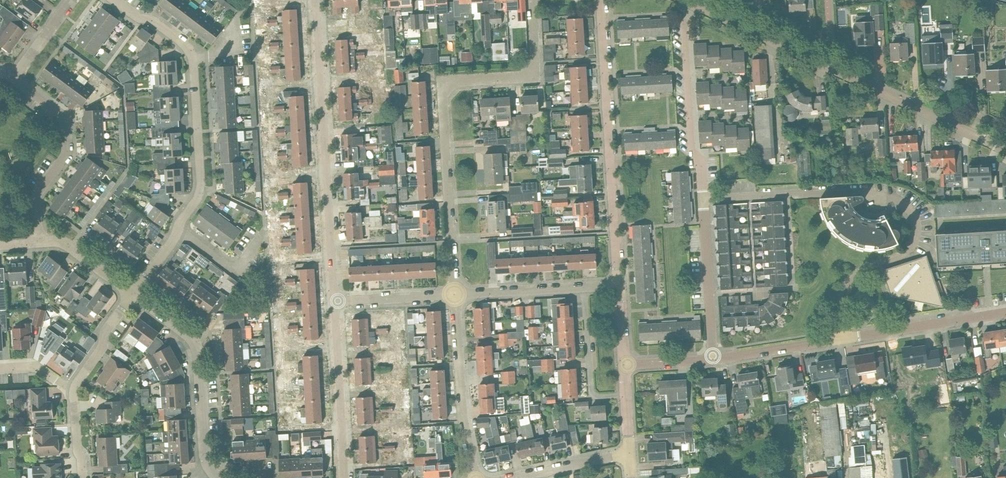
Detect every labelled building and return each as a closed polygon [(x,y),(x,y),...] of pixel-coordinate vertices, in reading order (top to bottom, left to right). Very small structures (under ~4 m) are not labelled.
[(21,1),(15,9),(31,21),(41,8),(30,0),(20,0),(21,1)] [(177,0),(163,0),(160,4),(166,9),(164,11),(167,13),(177,0)] [(167,13),(171,16),(172,14),(177,18),(188,4),(182,0),(177,0),(167,13)] [(256,5),(260,5),(261,16),(257,16),(258,35),(262,35),(262,40),(259,40),(260,69),(300,67),(295,0),(256,0),(256,5)] [(335,17),(348,17),(347,0),(334,0),(335,17)] [(348,17),(360,16),(359,0),(347,0),(348,17)] [(360,16),(373,15),(372,0),(359,0),(360,16)] [(401,0),(389,0),(390,15),(396,15),(396,7),(401,7),(401,0)] [(413,6),(412,0),(401,0),(401,7),(401,11),(413,11),(413,6)] [(437,14),(436,0),(424,0),(424,1),(425,5),(425,10),(430,9),(430,14),(437,14)] [(448,13),(448,3),(448,0),(436,0),(437,14),(446,13),(448,13)] [(471,2),(477,2),(478,13),(484,12),(483,0),(471,0),(471,2)] [(507,0),(495,0),(495,9),(501,9),(501,1),(507,0)] [(507,0),(512,0),(513,8),(519,8),(518,0),(507,0)] [(790,11),(797,10),(797,12),(803,11),(803,10),(805,9),(804,0),(790,0),(790,11)] [(209,2),(205,7),(209,10),(213,5),(209,2)] [(448,13),(449,15),(446,16),(447,33),(456,32),(455,16),(454,3),(448,3),(448,13)] [(196,11),(188,4),(177,18),(183,22),(181,24),(184,26),(196,11)] [(238,11),(229,4),(226,8),(235,14),(238,11)] [(856,25),(853,25),(854,39),(856,39),(857,46),(874,45),(874,30),(876,30),(876,31),(884,30),(883,14),(882,4),(870,4),(871,15),(867,15),(868,21),(855,22),(856,25)] [(0,36),(0,45),(1,46),(9,52),(24,32),(18,28),(23,21),(15,15),(3,6),(0,9),(0,15),(4,21),(6,19),(10,22),(0,36)] [(96,11),(93,14),(113,29),(116,25),(118,27),(122,22),(102,7),(98,13),(96,11)] [(196,11),(184,26),(188,29),(189,27),(195,31),(205,17),(196,11)] [(512,11),(512,24),(526,25),(526,11),(512,11)] [(420,28),(419,13),(412,14),(413,28),(420,28)] [(419,13),(420,28),(428,27),(427,13),(419,13)] [(490,14),(490,27),(498,27),(498,23),(502,23),(502,13),(490,14)] [(113,29),(93,14),(91,18),(93,20),(89,25),(108,39),(112,34),(110,33),(113,29)] [(437,22),(437,14),(430,14),(428,14),(428,23),(437,22)] [(490,27),(490,14),(481,15),(482,40),(491,40),(490,27)] [(644,36),(643,15),(637,15),(637,21),(630,21),(631,37),(644,36)] [(649,18),(643,18),(643,15),(644,36),(657,36),(656,19),(649,20),(649,18)] [(656,19),(657,36),(670,35),(669,19),(668,19),(668,15),(663,16),(663,19),(656,19)] [(393,16),(384,17),(386,45),(395,45),(393,16)] [(205,17),(195,31),(200,35),(198,37),(202,40),(214,24),(205,17)] [(568,31),(584,30),(583,18),(567,19),(568,25),(566,25),(566,31),(568,31)] [(631,37),(630,21),(623,21),(623,19),(617,19),(618,38),(631,37)] [(214,24),(202,40),(205,42),(207,40),(212,44),(222,30),(214,24)] [(891,44),(892,50),(892,60),(907,59),(906,43),(915,43),(914,24),(905,25),(905,38),(897,38),(897,43),(891,44)] [(931,42),(922,43),(924,65),(943,64),(942,43),(953,42),(952,24),(940,25),(940,35),(931,35),(931,42)] [(83,29),(80,32),(100,47),(103,43),(105,44),(108,39),(89,25),(85,30),(83,29)] [(133,30),(129,27),(122,36),(126,39),(133,30)] [(140,58),(151,53),(145,45),(152,35),(142,28),(136,36),(132,42),(141,50),(137,55),(140,58)] [(585,30),(584,30),(568,31),(569,43),(567,43),(584,42),(584,35),(585,35),(585,30)] [(100,47),(80,32),(78,35),(80,37),(76,42),(84,48),(95,57),(99,52),(97,50),(100,47)] [(122,36),(116,45),(120,47),(126,39),(122,36)] [(972,51),(985,50),(984,37),(972,38),(972,51)] [(357,41),(336,42),(337,55),(358,54),(357,41)] [(584,42),(567,43),(567,48),(569,48),(570,55),(585,54),(584,42)] [(706,46),(707,46),(707,43),(694,44),(695,65),(702,65),(702,63),(707,63),(706,46)] [(556,44),(553,44),(543,45),(544,61),(554,60),(554,52),(556,52),(556,44)] [(61,48),(66,53),(69,49),(63,45),(61,48)] [(116,45),(109,53),(113,56),(120,47),(116,45)] [(719,45),(707,46),(706,46),(707,63),(708,68),(715,67),(715,66),(720,65),(719,49),(719,45)] [(439,63),(438,47),(422,48),(422,63),(439,63)] [(731,48),(719,49),(720,65),(720,70),(727,70),(727,68),(732,68),(731,51),(732,51),(731,48)] [(744,50),(732,51),(731,51),(732,68),(732,73),(745,72),(744,50)] [(385,53),(386,70),(397,69),(396,52),(385,53)] [(473,61),(473,52),(462,52),(462,62),(473,61)] [(113,56),(109,53),(103,61),(107,64),(113,56)] [(157,61),(151,53),(140,58),(141,63),(152,62),(153,74),(159,73),(177,72),(177,60),(157,61)] [(954,54),(955,66),(955,76),(975,75),(974,65),(974,53),(954,54)] [(358,54),(337,55),(338,68),(358,67),(358,54)] [(753,59),(754,81),(751,81),(752,92),(756,91),(755,88),(756,88),(756,85),(767,84),(766,68),(766,58),(753,59)] [(50,81),(60,68),(51,61),(39,77),(44,80),(45,78),(50,81)] [(556,64),(554,65),(544,65),(545,77),(553,76),(553,72),(557,71),(556,64)] [(114,74),(117,70),(112,65),(108,70),(114,74)] [(214,77),(233,75),(233,66),(216,67),(216,73),(214,73),(214,77)] [(586,66),(570,67),(564,67),(565,80),(571,79),(587,78),(586,66)] [(358,67),(338,68),(338,81),(359,79),(358,67)] [(68,74),(60,68),(50,81),(54,84),(52,86),(56,90),(68,74)] [(987,82),(987,92),(1005,90),(1005,77),(1005,68),(986,70),(987,82)] [(396,83),(404,82),(403,69),(395,70),(396,83)] [(123,83),(132,77),(127,70),(118,76),(123,83)] [(177,72),(159,73),(160,85),(153,86),(154,92),(166,91),(166,85),(178,84),(177,72)] [(660,92),(659,73),(653,74),(653,76),(646,76),(647,93),(660,92)] [(659,73),(660,92),(673,91),(672,75),(665,75),(665,73),(659,73)] [(76,80),(68,74),(56,90),(60,92),(62,90),(66,93),(76,80)] [(234,86),(233,75),(214,77),(214,81),(217,81),(217,87),(234,86)] [(635,93),(633,75),(628,75),(628,78),(621,78),(622,94),(635,93)] [(639,75),(633,75),(635,93),(647,93),(646,76),(639,77),(639,75)] [(588,78),(587,78),(571,79),(572,91),(587,90),(587,83),(588,83),(588,78)] [(359,79),(338,81),(339,93),(360,92),(359,79)] [(76,80),(66,93),(70,96),(69,99),(73,102),(85,86),(76,80)] [(709,85),(709,82),(696,82),(697,104),(705,104),(705,102),(710,102),(709,85)] [(721,84),(709,85),(710,102),(710,107),(717,106),(717,104),(722,104),(721,87),(722,87),(721,84)] [(85,86),(73,102),(76,104),(78,102),(83,106),(93,92),(85,86)] [(234,86),(217,87),(218,93),(215,93),(215,97),(235,96),(234,86)] [(734,86),(722,87),(721,87),(722,104),(722,109),(730,109),(730,107),(735,107),(734,90),(734,86)] [(746,89),(734,90),(735,107),(735,111),(748,111),(746,89)] [(425,90),(405,91),(406,104),(426,103),(425,90)] [(587,90),(572,91),(571,91),(571,97),(572,97),(573,103),(578,103),(588,102),(587,90)] [(166,91),(154,92),(155,110),(180,108),(179,96),(167,97),(166,91)] [(826,109),(825,106),(825,96),(817,96),(817,98),(811,98),(808,98),(805,97),(805,95),(804,93),(803,91),(800,91),(798,91),(787,95),(789,99),(790,102),(790,103),(788,104),(787,104),(785,104),(784,105),(783,106),(782,107),(782,108),(781,109),(781,111),(781,112),(782,114),(782,115),(783,117),(784,118),(785,118),(786,119),(787,120),(788,120),(789,120),(790,119),(791,119),(792,118),(792,117),(793,116),(793,114),(793,113),(793,112),(793,110),(792,109),(792,108),(791,107),(794,105),(797,107),(799,108),(801,109),(804,109),(807,110),(809,110),(812,110),(811,108),(818,107),(818,109),(826,109)] [(360,92),(339,93),(340,106),(361,105),(360,92)] [(235,106),(235,96),(215,97),(215,102),(218,102),(219,108),(235,106)] [(519,143),(527,143),(528,143),(528,136),(527,123),(531,123),(530,112),(538,111),(538,104),(539,104),(539,101),(538,101),(537,96),(521,97),(522,115),(516,115),(516,117),(517,130),(519,143)] [(496,114),(495,98),(481,99),(482,115),(492,114),(496,114)] [(517,130),(516,117),(510,117),(510,113),(509,98),(495,98),(496,114),(497,114),(497,120),(511,119),(512,130),(517,130)] [(426,103),(406,104),(407,117),(427,116),(426,103)] [(773,104),(757,105),(760,160),(775,159),(773,104)] [(361,105),(340,106),(341,119),(361,118),(361,105)] [(235,106),(219,108),(219,114),(216,114),(216,118),(236,117),(235,106)] [(180,120),(180,108),(155,110),(156,128),(169,127),(168,121),(180,120)] [(83,122),(103,121),(102,109),(95,110),(85,110),(86,117),(83,117),(83,122)] [(299,111),(279,113),(280,123),(299,122),(299,111)] [(572,127),(588,126),(587,114),(577,115),(572,115),(572,123),(570,123),(570,127),(572,127)] [(833,115),(823,115),(823,122),(824,122),(825,129),(820,129),(820,135),(833,134),(833,129),(832,129),(832,121),(833,121),(833,115)] [(427,116),(407,117),(407,130),(428,129),(427,116)] [(237,127),(236,117),(216,118),(217,122),(219,122),(220,128),(237,127)] [(878,137),(878,128),(877,118),(861,119),(862,128),(847,129),(848,144),(858,143),(857,133),(867,133),(867,138),(878,137)] [(711,123),(712,123),(711,120),(698,121),(700,143),(707,142),(707,141),(712,140),(711,123)] [(103,121),(83,122),(83,126),(86,126),(87,132),(103,131),(103,121)] [(299,122),(280,123),(281,132),(300,131),(299,122)] [(724,123),(712,123),(711,123),(712,140),(712,145),(720,145),(719,143),(724,143),(725,143),(724,126),(724,123)] [(377,146),(392,144),(391,125),(378,127),(379,139),(377,139),(377,143),(377,146)] [(736,125),(724,126),(725,143),(724,143),(725,148),(732,147),(732,145),(737,145),(736,128),(737,128),(736,125)] [(589,126),(588,126),(572,127),(573,139),(571,139),(588,139),(588,131),(589,131),(589,126)] [(169,127),(156,128),(152,128),(152,139),(163,138),(164,145),(182,144),(181,132),(169,133),(169,127)] [(644,133),(637,134),(638,150),(651,149),(649,127),(644,128),(644,133)] [(655,127),(649,127),(651,149),(664,148),(663,132),(656,133),(655,127)] [(749,128),(737,128),(736,128),(737,145),(737,150),(750,149),(750,147),(749,131),(749,128)] [(670,132),(663,132),(664,148),(677,147),(675,129),(669,129),(670,132)] [(488,131),(488,137),(483,138),(484,146),(498,145),(497,130),(488,131)] [(103,131),(87,132),(87,137),(84,137),(84,143),(104,142),(103,131)] [(218,142),(238,141),(237,131),(220,132),(220,138),(218,139),(218,142)] [(300,131),(281,132),(281,142),(300,141),(301,141),(300,131)] [(638,150),(637,134),(630,134),(630,132),(624,132),(625,151),(638,150)] [(372,148),(372,144),(364,145),(363,136),(357,136),(357,133),(341,134),(342,148),(357,147),(366,146),(366,149),(372,148)] [(905,136),(906,151),(913,150),(913,155),(918,155),(918,150),(918,145),(917,135),(905,136)] [(906,151),(905,136),(893,136),(894,151),(895,151),(895,155),(906,155),(906,151)] [(886,137),(878,138),(878,146),(879,146),(880,155),(886,155),(885,146),(887,146),(886,137)] [(560,148),(560,139),(556,140),(550,140),(550,148),(560,148)] [(589,151),(588,139),(571,139),(571,145),(573,145),(573,151),(579,151),(589,151)] [(238,151),(238,141),(218,142),(218,147),(221,147),(221,152),(238,151)] [(300,141),(281,142),(282,151),(301,150),(300,141)] [(105,152),(104,142),(84,143),(85,147),(88,147),(88,153),(98,152),(105,152)] [(527,143),(519,143),(507,144),(507,152),(520,151),(520,154),(528,153),(527,143)] [(182,144),(164,145),(164,152),(153,153),(154,164),(171,163),(170,157),(182,156),(182,144)] [(357,147),(358,160),(366,160),(366,159),(366,146),(357,147)] [(418,160),(431,159),(430,146),(420,147),(417,147),(418,160)] [(343,161),(358,160),(357,147),(342,148),(343,161)] [(567,148),(550,149),(550,157),(568,156),(567,148)] [(301,150),(282,151),(282,161),(302,160),(301,150)] [(807,150),(798,150),(800,185),(808,184),(807,150)] [(943,165),(942,150),(930,151),(931,172),(937,172),(936,166),(943,165)] [(942,150),(943,165),(955,165),(954,150),(942,150)] [(238,151),(221,152),(222,159),(219,159),(219,163),(222,163),(239,162),(238,151)] [(394,151),(386,152),(387,165),(394,164),(394,151)] [(486,169),(502,168),(502,161),(508,160),(508,153),(505,154),(505,153),(495,154),(485,154),(486,169)] [(79,164),(95,176),(101,167),(88,157),(84,162),(82,161),(79,164)] [(564,157),(548,158),(549,166),(565,165),(564,157)] [(431,159),(418,160),(419,173),(431,172),(431,159)] [(302,160),(282,161),(283,170),(302,169),(302,160)] [(242,161),(239,162),(222,163),(222,167),(225,167),(225,173),(242,172),(242,161)] [(926,180),(925,161),(917,161),(918,180),(926,180)] [(171,169),(171,163),(154,164),(158,164),(159,175),(166,174),(166,181),(184,180),(183,168),(171,169)] [(78,170),(75,174),(89,184),(95,176),(79,164),(76,168),(78,170)] [(395,177),(395,175),(394,164),(387,165),(379,165),(381,184),(396,183),(395,177)] [(562,179),(591,177),(591,164),(581,165),(577,165),(578,173),(561,174),(562,179)] [(980,188),(979,165),(968,166),(968,176),(962,176),(963,189),(980,188)] [(979,165),(980,188),(997,187),(997,175),(991,175),(990,165),(979,165)] [(503,176),(502,168),(486,169),(487,184),(497,183),(503,182),(509,182),(509,175),(503,176)] [(302,169),(283,170),(283,180),(303,179),(302,169)] [(672,185),(691,183),(690,178),(688,178),(688,171),(672,172),(672,185)] [(242,172),(225,173),(226,179),(223,179),(223,183),(243,182),(242,172)] [(374,187),(374,182),(368,183),(368,179),(359,180),(359,172),(344,173),(345,187),(360,186),(368,185),(368,188),(374,187)] [(431,172),(419,173),(419,181),(411,181),(411,187),(419,187),(432,185),(431,172)] [(70,177),(67,181),(83,192),(89,184),(75,174),(72,179),(70,177)] [(401,176),(395,177),(396,183),(396,189),(401,189),(401,188),(407,187),(406,174),(400,174),(401,176)] [(1003,175),(1003,186),(997,187),(998,199),(1005,199),(1004,195),(1005,195),(1005,175),(1003,175)] [(591,177),(562,179),(562,184),(578,183),(579,191),(582,191),(592,191),(591,177)] [(303,179),(283,180),(284,190),(303,189),(303,179)] [(184,180),(166,181),(167,188),(160,189),(160,193),(152,194),(152,198),(163,201),(165,193),(185,192),(184,180)] [(83,192),(67,181),(64,185),(66,187),(63,191),(77,201),(83,192)] [(243,182),(223,183),(224,187),(226,187),(227,194),(237,193),(244,192),(243,182)] [(510,194),(538,192),(538,182),(522,182),(523,185),(510,186),(510,194)] [(691,183),(672,185),(673,197),(689,196),(689,189),(691,189),(691,183)] [(432,185),(419,187),(420,199),(423,199),(433,198),(432,185)] [(361,199),(360,186),(345,187),(345,200),(361,199)] [(77,201),(63,191),(60,195),(57,193),(55,197),(70,209),(77,201)] [(308,192),(288,193),(289,203),(308,202),(308,192)] [(538,192),(510,194),(504,194),(504,201),(504,202),(539,200),(538,192)] [(894,246),(899,244),(897,240),(899,238),(900,235),(899,232),(897,230),(895,229),(892,230),(886,219),(884,215),(880,216),(881,221),(876,222),(871,222),(866,221),(861,218),(856,215),(859,213),(855,209),(853,206),(862,201),(864,198),(861,195),(820,198),(821,205),(823,211),(821,211),(823,216),(825,220),(826,219),(827,221),(828,223),(827,224),(832,231),(838,237),(839,236),(843,239),(842,240),(849,244),(856,248),(864,250),(873,251),(873,249),(877,249),(877,250),(886,249),(894,247),(894,246)] [(689,196),(673,197),(674,210),(692,209),(692,203),(690,203),(689,196)] [(70,209),(55,197),(52,201),(54,203),(51,207),(64,218),(70,209)] [(222,197),(220,201),(229,205),(231,201),(222,197)] [(163,201),(152,198),(149,201),(155,206),(148,216),(154,220),(162,226),(170,216),(160,209),(163,201)] [(934,203),(934,209),(936,209),(936,213),(934,213),(935,217),(1005,213),(1005,199),(970,201),(934,203)] [(102,234),(114,218),(107,212),(113,204),(108,200),(100,211),(104,214),(93,228),(102,234)] [(505,216),(504,202),(504,201),(498,202),(488,202),(489,217),(505,216)] [(579,202),(580,210),(565,211),(565,216),(594,214),(593,201),(583,202),(579,202)] [(766,214),(783,213),(783,209),(784,209),(785,201),(782,201),(765,202),(765,207),(760,207),(761,211),(752,212),(752,215),(766,215),(766,214)] [(308,202),(289,203),(290,212),(309,211),(308,202)] [(200,231),(215,212),(211,209),(213,207),(208,203),(193,222),(198,226),(197,229),(200,231)] [(245,212),(247,208),(238,204),(236,208),(245,212)] [(734,216),(747,216),(747,212),(739,212),(738,208),(733,209),(733,204),(716,205),(713,205),(715,213),(716,213),(716,217),(734,216)] [(247,208),(245,212),(254,217),(256,213),(247,208)] [(398,224),(435,222),(434,209),(420,210),(421,217),(413,217),(413,219),(405,219),(405,217),(398,217),(398,224)] [(692,209),(674,210),(675,223),(691,222),(690,215),(693,215),(692,209)] [(309,211),(290,212),(290,222),(309,221),(310,221),(309,211)] [(366,218),(361,218),(361,211),(346,212),(347,226),(361,225),(370,224),(371,226),(382,226),(381,216),(366,217),(366,218)] [(219,215),(215,212),(200,231),(204,234),(206,232),(211,236),(225,216),(220,213),(219,215)] [(766,214),(766,215),(766,219),(761,219),(761,223),(753,224),(753,227),(766,227),(766,226),(784,225),(784,221),(785,221),(786,213),(783,213),(766,214)] [(594,214),(565,216),(565,221),(580,220),(581,228),(594,227),(594,214)] [(230,220),(225,216),(211,236),(216,239),(214,242),(218,245),(233,225),(229,222),(230,220)] [(506,230),(505,216),(489,217),(490,231),(500,231),(506,230)] [(734,216),(716,217),(713,217),(715,225),(717,225),(717,229),(735,228),(748,228),(748,224),(739,224),(739,220),(734,221),(734,216)] [(123,224),(114,218),(102,234),(111,241),(119,229),(124,233),(132,222),(127,218),(123,224)] [(268,218),(267,230),(278,230),(278,222),(289,222),(289,219),(268,218)] [(309,221),(290,222),(291,232),(310,230),(309,221)] [(132,222),(124,233),(128,236),(117,251),(126,257),(139,240),(130,234),(137,226),(132,222)] [(435,222),(398,224),(399,230),(422,228),(422,236),(435,235),(435,222)] [(148,228),(150,229),(158,235),(162,230),(152,223),(148,228)] [(634,238),(650,237),(649,230),(652,230),(651,224),(633,225),(634,238)] [(233,225),(218,245),(221,247),(223,245),(228,249),(243,229),(238,226),(236,227),(233,225)] [(361,225),(347,226),(348,239),(362,238),(361,225)] [(766,226),(766,227),(767,231),(762,231),(762,235),(753,235),(754,239),(767,238),(785,237),(784,233),(786,233),(787,225),(784,225),(766,226)] [(550,234),(575,233),(575,226),(549,227),(550,234)] [(513,237),(534,235),(534,227),(513,229),(513,237)] [(735,228),(717,229),(714,229),(716,237),(718,237),(718,241),(735,240),(749,240),(749,236),(740,236),(740,232),(735,233),(735,228)] [(310,230),(291,232),(291,241),(311,240),(310,230)] [(937,267),(938,267),(938,265),(982,263),(982,265),(982,263),(990,262),(990,264),(991,264),(991,262),(1005,261),(1005,231),(945,235),(945,233),(944,233),(944,234),(936,234),(935,234),(935,235),(936,235),(936,237),(936,249),(937,249),(937,252),(936,252),(937,267)] [(650,237),(634,238),(634,251),(653,250),(652,244),(650,244),(650,237)] [(767,238),(767,243),(763,243),(763,247),(754,247),(754,251),(768,250),(785,249),(785,245),(787,245),(788,237),(785,237),(767,238)] [(139,240),(126,257),(135,263),(150,243),(146,240),(143,244),(139,240)] [(311,240),(291,241),(292,251),(311,250),(311,240)] [(718,241),(715,241),(717,249),(718,249),(719,253),(736,252),(750,251),(749,248),(741,248),(741,244),(736,245),(735,240),(718,241)] [(188,255),(193,248),(188,244),(182,243),(179,248),(188,255)] [(193,248),(188,255),(185,258),(194,264),(195,263),(201,254),(193,248)] [(768,250),(768,255),(763,255),(764,259),(755,259),(755,263),(769,262),(786,261),(786,257),(787,257),(788,249),(785,249),(768,250)] [(311,250),(292,251),(292,260),(312,259),(311,250)] [(596,254),(588,254),(588,250),(581,250),(582,255),(582,268),(597,267),(596,254)] [(653,256),(653,250),(634,251),(635,264),(651,263),(651,256),(653,256)] [(719,253),(716,253),(718,261),(719,261),(719,265),(737,264),(750,263),(750,260),(742,260),(741,256),(736,257),(736,252),(719,253)] [(202,254),(201,254),(195,263),(203,269),(210,260),(202,254)] [(524,258),(517,258),(516,254),(510,254),(510,259),(511,272),(525,271),(524,258)] [(51,294),(56,288),(66,275),(59,269),(62,265),(48,255),(38,269),(49,277),(46,281),(52,286),(48,292),(51,294)] [(568,269),(567,255),(553,256),(554,270),(568,269)] [(582,268),(582,255),(567,255),(568,269),(582,268)] [(553,256),(539,257),(539,271),(554,270),(553,256)] [(539,271),(539,257),(524,258),(525,271),(539,271)] [(312,259),(292,260),(293,270),(312,269),(312,259)] [(511,272),(510,259),(495,259),(496,273),(511,272)] [(920,259),(884,271),(891,292),(892,291),(895,293),(894,295),(941,304),(933,279),(926,259),(923,262),(920,260),(920,259)] [(769,262),(769,267),(764,267),(764,271),(756,271),(756,275),(769,274),(787,273),(787,269),(788,269),(789,261),(786,261),(769,262)] [(165,286),(176,271),(179,266),(175,262),(171,267),(167,264),(156,279),(165,286)] [(26,263),(9,264),(10,272),(5,273),(5,281),(19,280),(19,285),(27,284),(27,280),(26,263)] [(421,263),(407,264),(408,278),(422,277),(421,263)] [(436,263),(421,263),(422,277),(436,276),(436,263)] [(652,270),(651,263),(635,264),(636,277),(654,276),(654,269),(652,270)] [(408,278),(407,264),(393,265),(393,279),(408,278)] [(719,265),(716,265),(718,273),(720,273),(720,277),(738,276),(751,275),(751,272),(742,272),(742,268),(737,269),(737,264),(719,265)] [(393,265),(378,266),(379,279),(393,279),(393,265)] [(379,279),(378,266),(364,267),(365,280),(379,279)] [(365,280),(364,267),(350,267),(350,281),(365,280)] [(312,269),(293,270),(294,280),(313,279),(312,269)] [(184,277),(176,271),(165,286),(173,292),(184,277)] [(77,298),(79,296),(85,288),(82,286),(86,280),(74,272),(60,291),(71,300),(74,296),(77,298)] [(769,274),(770,279),(765,279),(765,283),(756,283),(757,287),(788,285),(787,281),(789,281),(790,272),(787,273),(769,274)] [(230,275),(227,279),(237,286),(239,282),(230,275)] [(654,276),(636,277),(637,290),(653,289),(652,281),(655,281),(654,276)] [(720,277),(717,277),(719,285),(721,285),(721,289),(752,287),(752,284),(743,284),(743,280),(738,281),(738,276),(720,277)] [(184,277),(173,292),(183,299),(193,283),(184,277)] [(197,278),(193,283),(183,299),(187,302),(190,299),(199,306),(212,289),(197,278)] [(35,302),(35,300),(34,286),(26,286),(27,302),(35,302)] [(212,289),(199,306),(209,313),(213,307),(218,311),(228,297),(220,291),(217,293),(212,289)] [(653,289),(637,290),(638,302),(656,301),(656,295),(653,295),(653,289)] [(110,298),(99,290),(91,301),(85,296),(79,305),(75,309),(86,317),(92,310),(98,314),(110,298)] [(855,298),(869,309),(875,301),(861,291),(855,298)] [(721,296),(724,331),(731,331),(732,327),(735,326),(736,330),(743,330),(744,326),(747,326),(748,330),(755,329),(756,325),(760,325),(767,324),(773,321),(778,317),(783,312),(786,306),(788,299),(788,292),(769,293),(769,297),(767,301),(764,304),(759,306),(759,304),(751,304),(751,295),(745,295),(746,304),(739,305),(739,295),(733,296),(734,305),(727,306),(727,296),(721,296)] [(73,301),(65,311),(71,315),(75,309),(79,305),(73,301)] [(559,318),(573,317),(572,303),(566,303),(553,304),(553,310),(558,310),(559,318)] [(534,309),(534,305),(528,305),(528,317),(535,317),(535,315),(539,315),(539,309),(534,309)] [(476,322),(495,321),(494,307),(475,308),(476,322)] [(31,308),(28,309),(28,312),(30,316),(34,318),(37,308),(36,308),(31,308)] [(46,311),(37,308),(34,318),(33,324),(42,326),(46,311)] [(428,323),(441,322),(440,310),(427,311),(428,323)] [(573,317),(559,318),(553,318),(554,331),(573,330),(573,317)] [(139,339),(150,325),(140,318),(129,332),(139,339)] [(223,340),(242,339),(242,328),(245,328),(244,318),(234,319),(224,319),(225,333),(222,334),(223,340)] [(391,318),(384,319),(384,335),(392,334),(391,318)] [(399,318),(391,318),(392,334),(400,334),(399,318)] [(685,322),(686,338),(701,337),(700,318),(694,319),(694,321),(685,322)] [(368,319),(361,320),(361,336),(369,335),(368,319)] [(376,319),(368,319),(369,335),(377,335),(376,319)] [(384,319),(376,319),(377,335),(384,335),(384,319)] [(361,320),(353,320),(354,336),(361,336),(361,320)] [(664,323),(654,323),(655,340),(671,339),(669,320),(664,321),(664,323)] [(686,338),(685,322),(675,322),(675,320),(669,320),(671,339),(686,338)] [(495,321),(476,322),(476,336),(496,335),(495,321)] [(441,322),(428,323),(429,335),(442,334),(441,322)] [(655,340),(654,323),(645,324),(645,322),(639,322),(640,340),(655,340)] [(32,341),(31,331),(31,323),(22,324),(22,328),(13,329),(14,349),(31,348),(30,341),(32,341)] [(49,327),(48,328),(41,351),(46,355),(50,350),(55,353),(65,339),(60,335),(65,329),(56,323),(49,327)] [(150,325),(139,339),(149,346),(146,350),(148,353),(160,343),(155,339),(159,333),(150,325)] [(316,327),(296,328),(297,340),(317,338),(316,327)] [(999,345),(1005,344),(1005,329),(997,331),(999,345)] [(574,344),(573,330),(554,331),(554,345),(574,344)] [(500,340),(514,339),(525,338),(525,331),(509,332),(509,333),(500,334),(500,340)] [(999,345),(997,331),(984,333),(986,348),(983,348),(985,358),(992,357),(990,347),(999,345)] [(443,347),(442,334),(429,335),(429,347),(443,347)] [(966,352),(965,347),(964,337),(949,339),(952,358),(946,359),(948,368),(948,371),(955,370),(953,362),(961,361),(959,353),(966,352)] [(317,338),(297,340),(297,350),(317,349),(317,338)] [(242,339),(223,340),(223,344),(226,344),(226,350),(243,349),(242,339)] [(160,343),(148,353),(147,355),(154,368),(176,356),(170,345),(163,349),(160,343)] [(574,344),(554,345),(555,351),(557,351),(558,359),(561,359),(565,359),(575,358),(574,344)] [(70,364),(77,369),(84,358),(84,357),(86,354),(80,350),(77,353),(66,345),(55,361),(67,369),(70,364)] [(478,360),(492,359),(498,359),(498,352),(491,352),(491,345),(477,346),(477,347),(475,348),(476,353),(478,354),(478,360)] [(940,364),(939,360),(938,350),(925,352),(924,346),(912,348),(911,347),(902,348),(904,358),(905,365),(932,360),(932,366),(940,364)] [(443,347),(429,347),(430,360),(444,359),(443,347)] [(114,354),(122,360),(125,362),(129,357),(125,355),(117,349),(114,354)] [(243,349),(226,350),(226,356),(224,356),(224,361),(243,359),(243,349)] [(317,349),(297,350),(298,361),(318,360),(317,349)] [(851,384),(860,382),(858,372),(875,369),(876,379),(886,377),(883,361),(881,351),(873,352),(873,353),(855,356),(856,366),(849,367),(850,377),(851,384)] [(177,358),(176,356),(154,368),(162,381),(176,377),(178,376),(175,370),(181,367),(179,363),(181,362),(178,357),(177,358)] [(985,371),(983,356),(975,357),(978,372),(985,371)] [(111,390),(117,382),(119,380),(122,382),(130,371),(113,359),(118,363),(112,370),(108,367),(98,381),(111,390)] [(244,370),(243,359),(224,361),(224,365),(227,364),(227,371),(237,370),(244,370)] [(493,374),(492,359),(478,360),(479,374),(493,373),(493,374)] [(817,360),(818,365),(810,366),(811,374),(812,378),(820,377),(840,373),(841,382),(848,380),(846,367),(836,369),(834,359),(825,361),(825,359),(817,360)] [(318,360),(298,361),(299,372),(319,371),(318,360)] [(380,362),(360,364),(361,375),(381,374),(380,362)] [(804,384),(804,383),(802,373),(794,374),(793,366),(781,368),(781,367),(779,367),(779,368),(777,368),(778,377),(775,377),(777,390),(790,388),(790,387),(804,384)] [(566,369),(562,369),(559,369),(559,384),(563,384),(577,383),(576,368),(566,369)] [(432,382),(445,381),(444,369),(431,370),(432,382)] [(319,371),(299,372),(299,383),(319,382),(319,371)] [(761,394),(759,381),(757,372),(738,375),(740,386),(733,387),(735,400),(746,398),(745,394),(752,393),(753,395),(761,394)] [(229,385),(249,383),(248,373),(232,374),(232,380),(229,381),(229,385)] [(381,374),(361,375),(362,386),(382,385),(381,374)] [(176,377),(162,381),(163,385),(161,385),(162,396),(185,395),(184,383),(177,383),(176,377)] [(958,385),(978,381),(977,377),(952,381),(954,392),(959,391),(958,385)] [(727,408),(726,395),(725,385),(718,385),(717,378),(702,379),(703,389),(703,395),(718,394),(719,409),(727,408)] [(670,405),(667,405),(668,414),(685,413),(685,407),(687,407),(686,380),(660,382),(661,393),(669,393),(670,405)] [(432,382),(432,388),(424,389),(424,395),(433,394),(446,393),(445,381),(432,382)] [(319,382),(299,383),(300,394),(320,392),(319,382)] [(250,394),(249,383),(229,385),(230,389),(232,389),(233,395),(250,394)] [(481,398),(494,397),(493,383),(480,384),(481,398)] [(577,383),(563,384),(564,397),(568,397),(578,396),(577,383)] [(382,385),(362,386),(363,397),(382,396),(382,385)] [(34,418),(54,417),(53,401),(47,402),(46,388),(31,389),(32,405),(33,405),(34,418)] [(320,392),(300,394),(301,404),(321,403),(320,392)] [(447,406),(446,393),(433,394),(433,406),(447,406)] [(250,394),(233,395),(233,401),(230,401),(231,405),(250,404),(250,394)] [(185,395),(162,396),(162,407),(164,407),(164,408),(164,409),(159,409),(160,415),(179,413),(178,408),(186,407),(185,395)] [(382,396),(363,397),(363,408),(383,406),(382,396)] [(501,397),(494,397),(481,398),(481,412),(495,411),(495,405),(501,405),(501,397)] [(97,423),(107,422),(117,422),(116,415),(121,414),(121,401),(116,401),(106,402),(108,402),(109,408),(96,409),(97,423)] [(586,409),(589,409),(588,402),(576,402),(576,410),(586,409)] [(819,403),(825,456),(841,454),(836,402),(819,403)] [(321,403),(301,404),(301,415),(321,414),(321,403)] [(250,404),(231,405),(231,409),(234,409),(234,415),(251,414),(250,404)] [(786,404),(770,406),(772,416),(775,416),(787,414),(786,404)] [(383,406),(363,408),(364,418),(384,417),(383,406)] [(447,418),(447,406),(433,406),(434,419),(447,418)] [(591,409),(589,409),(586,409),(587,420),(592,419),(596,419),(606,419),(605,406),(591,406),(591,409)] [(179,419),(179,413),(160,415),(160,420),(165,419),(165,421),(168,421),(168,431),(187,430),(186,419),(179,419)] [(567,447),(564,432),(569,431),(565,413),(555,415),(559,433),(549,435),(553,450),(567,447)] [(321,414),(301,415),(302,426),(322,425),(321,414)] [(787,414),(775,416),(775,424),(788,423),(787,414)] [(384,417),(364,418),(365,429),(384,428),(384,417)] [(491,426),(489,417),(477,418),(478,427),(491,426)] [(494,417),(489,417),(491,426),(493,436),(494,436),(498,435),(494,417)] [(244,418),(241,419),(231,419),(232,428),(242,428),(243,428),(243,425),(244,425),(244,418)] [(685,430),(694,430),(693,418),(685,418),(685,430)] [(531,424),(526,425),(532,454),(537,453),(538,455),(543,454),(543,452),(545,451),(543,442),(542,438),(534,439),(531,424)] [(733,424),(726,425),(728,436),(735,435),(733,424)] [(521,427),(524,442),(516,443),(519,457),(521,456),(522,458),(527,457),(527,455),(532,454),(526,425),(521,427)] [(38,455),(49,454),(59,454),(58,436),(52,436),(52,427),(42,428),(34,428),(35,443),(37,443),(38,455)] [(594,433),(590,433),(591,443),(608,442),(607,427),(594,428),(594,433)] [(384,428),(365,429),(365,440),(385,439),(384,428)] [(513,441),(518,440),(516,428),(510,429),(513,441)] [(187,430),(168,431),(163,431),(164,442),(169,442),(188,441),(187,430)] [(311,440),(322,439),(321,431),(309,432),(309,438),(311,438),(311,440)] [(576,431),(571,432),(573,445),(579,444),(576,431)] [(685,431),(663,432),(653,433),(654,442),(648,443),(649,460),(665,459),(665,463),(673,462),(673,449),(666,449),(666,442),(685,441),(685,431)] [(693,431),(685,431),(685,441),(694,440),(693,431)] [(292,441),(300,441),(299,433),(291,433),(292,441)] [(141,434),(133,443),(142,451),(141,434)] [(254,436),(255,440),(256,458),(267,458),(267,454),(273,454),(271,434),(254,436)] [(276,434),(271,434),(273,454),(280,453),(279,443),(279,434),(276,434)] [(500,435),(498,435),(494,436),(499,461),(504,460),(505,462),(510,461),(510,459),(511,458),(509,445),(502,447),(500,435)] [(494,436),(493,436),(488,438),(490,449),(483,451),(486,464),(487,463),(489,465),(493,464),(493,462),(499,461),(494,436)] [(115,437),(108,437),(98,438),(100,466),(114,465),(114,473),(128,472),(128,463),(117,464),(115,437)] [(245,459),(244,440),(233,441),(233,453),(232,454),(232,459),(234,459),(234,460),(235,460),(235,462),(240,461),(240,459),(245,459)] [(255,440),(244,440),(245,459),(256,458),(255,440)] [(169,442),(169,447),(164,447),(165,453),(188,451),(188,441),(169,442)] [(449,476),(451,475),(450,462),(443,463),(441,442),(436,442),(436,446),(437,463),(439,476),(444,476),(445,477),(449,477),(449,476)] [(433,455),(415,456),(415,464),(424,464),(425,467),(425,477),(439,476),(437,463),(436,446),(432,446),(433,455)] [(871,465),(870,456),(867,456),(866,447),(852,448),(853,460),(849,460),(850,477),(872,477),(871,465)] [(324,475),(323,457),(322,449),(311,450),(312,457),(313,476),(314,476),(315,477),(320,477),(320,475),(324,475)] [(918,452),(921,461),(929,459),(926,450),(918,452)] [(188,451),(165,453),(165,458),(170,458),(170,464),(189,462),(188,451)] [(957,455),(958,474),(966,474),(964,454),(957,455)] [(312,457),(301,458),(302,477),(313,476),(312,457)] [(892,458),(895,477),(909,477),(906,457),(892,458)] [(301,458),(290,459),(291,477),(302,477),(301,458)] [(291,477),(290,459),(279,459),(280,477),(291,477)] [(50,464),(43,465),(43,466),(34,467),(34,477),(61,477),(60,464),(50,464)] [(998,476),(998,477),(1005,477),(1005,466),(1002,466),(1003,476),(998,476)] [(675,468),(665,469),(665,475),(658,475),(659,477),(650,477),(679,477),(679,476),(688,476),(688,468),(675,468)] [(155,470),(148,471),(148,477),(158,477),(177,477),(176,469),(169,470),(169,469),(155,470)]
